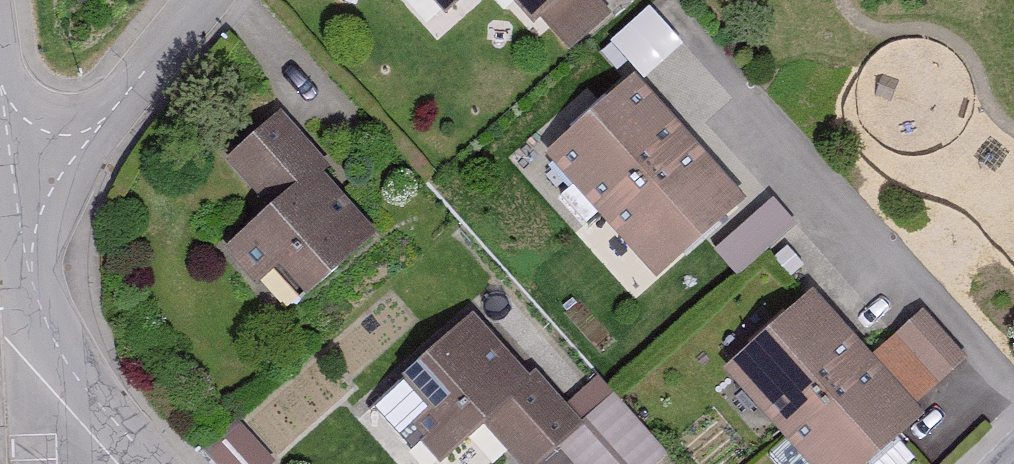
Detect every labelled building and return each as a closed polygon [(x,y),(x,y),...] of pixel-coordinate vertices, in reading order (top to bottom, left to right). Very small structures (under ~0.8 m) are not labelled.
[(440,17),(459,0),(424,0),(440,17)] [(529,28),(538,20),(566,51),(600,20),(583,0),(504,0),(529,28)] [(651,67),(680,36),(647,6),(619,38),(651,67)] [(538,159),(651,280),(738,199),(625,79),(538,159)] [(372,240),(272,122),(220,165),(261,215),(217,251),(248,290),(267,274),(294,305),(372,240)] [(711,256),(733,280),(788,227),(765,204),(711,256)] [(805,296),(719,374),(802,463),(862,463),(915,415),(805,296)] [(467,318),(397,383),(401,387),(371,415),(407,453),(413,447),(430,463),(437,463),(476,426),(512,463),(540,463),(574,432),(467,318)] [(956,360),(915,318),(890,341),(931,383),(956,360)] [(214,451),(227,463),(264,463),(269,459),(237,428),(214,451)]
